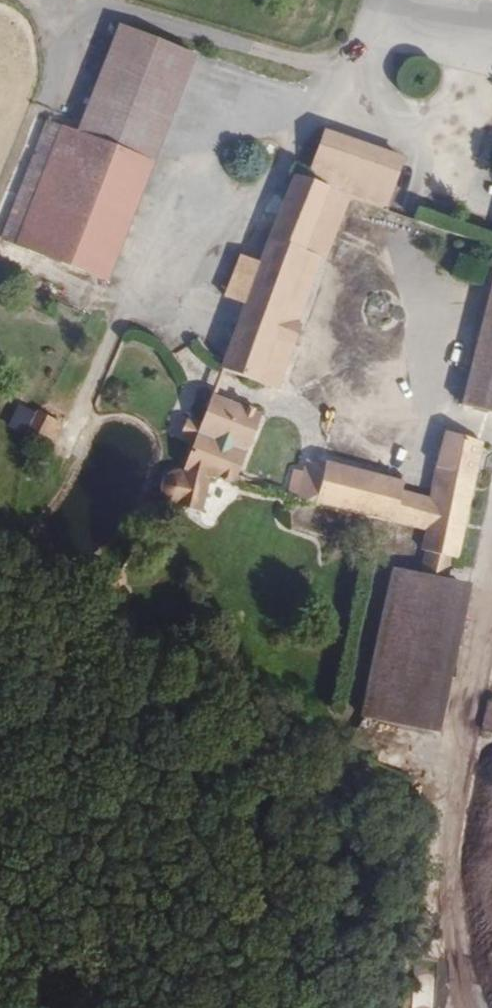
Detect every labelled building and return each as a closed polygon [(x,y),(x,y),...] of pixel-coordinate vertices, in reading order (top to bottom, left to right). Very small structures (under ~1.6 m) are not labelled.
[(116,32),(88,109),(162,134),(189,58),(116,32)] [(162,134),(88,109),(78,136),(129,155),(136,157),(152,162),(162,134)] [(58,128),(47,125),(6,236),(16,240),(23,243),(64,131),(58,128)] [(78,136),(64,131),(23,243),(87,268),(93,270),(136,157),(129,155),(78,136)] [(383,210),(399,160),(326,137),(311,184),(292,178),(260,264),(245,306),(221,371),(276,391),(283,373),(289,375),(303,338),(306,339),(314,317),(308,316),(329,259),(312,252),(334,193),(356,201),(383,210)] [(334,261),(356,201),(334,193),(312,252),(329,259),(334,261)] [(245,306),(260,264),(241,257),(225,299),(245,306)] [(466,409),(491,416),(491,315),(466,409)] [(167,489),(191,496),(188,506),(206,512),(219,479),(232,483),(236,474),(258,413),(208,395),(181,464),(167,489)] [(20,403),(10,425),(26,432),(36,410),(20,403)] [(38,437),(55,444),(64,424),(47,416),(38,437)] [(474,482),(484,445),(449,435),(438,471),(474,482)] [(316,506),(326,474),(307,467),(296,500),(316,506)] [(358,517),(371,478),(328,468),(326,474),(316,506),(358,517)] [(463,521),(474,482),(438,471),(431,492),(371,478),(358,517),(423,534),(430,512),(463,521)] [(254,489),(257,482),(236,474),(232,483),(254,489)] [(454,562),(463,521),(430,512),(423,534),(418,553),(426,554),(452,561),(454,562)] [(446,581),(452,561),(426,554),(420,574),(446,581)] [(411,727),(449,582),(446,581),(420,574),(381,564),(343,708),(411,727)]
